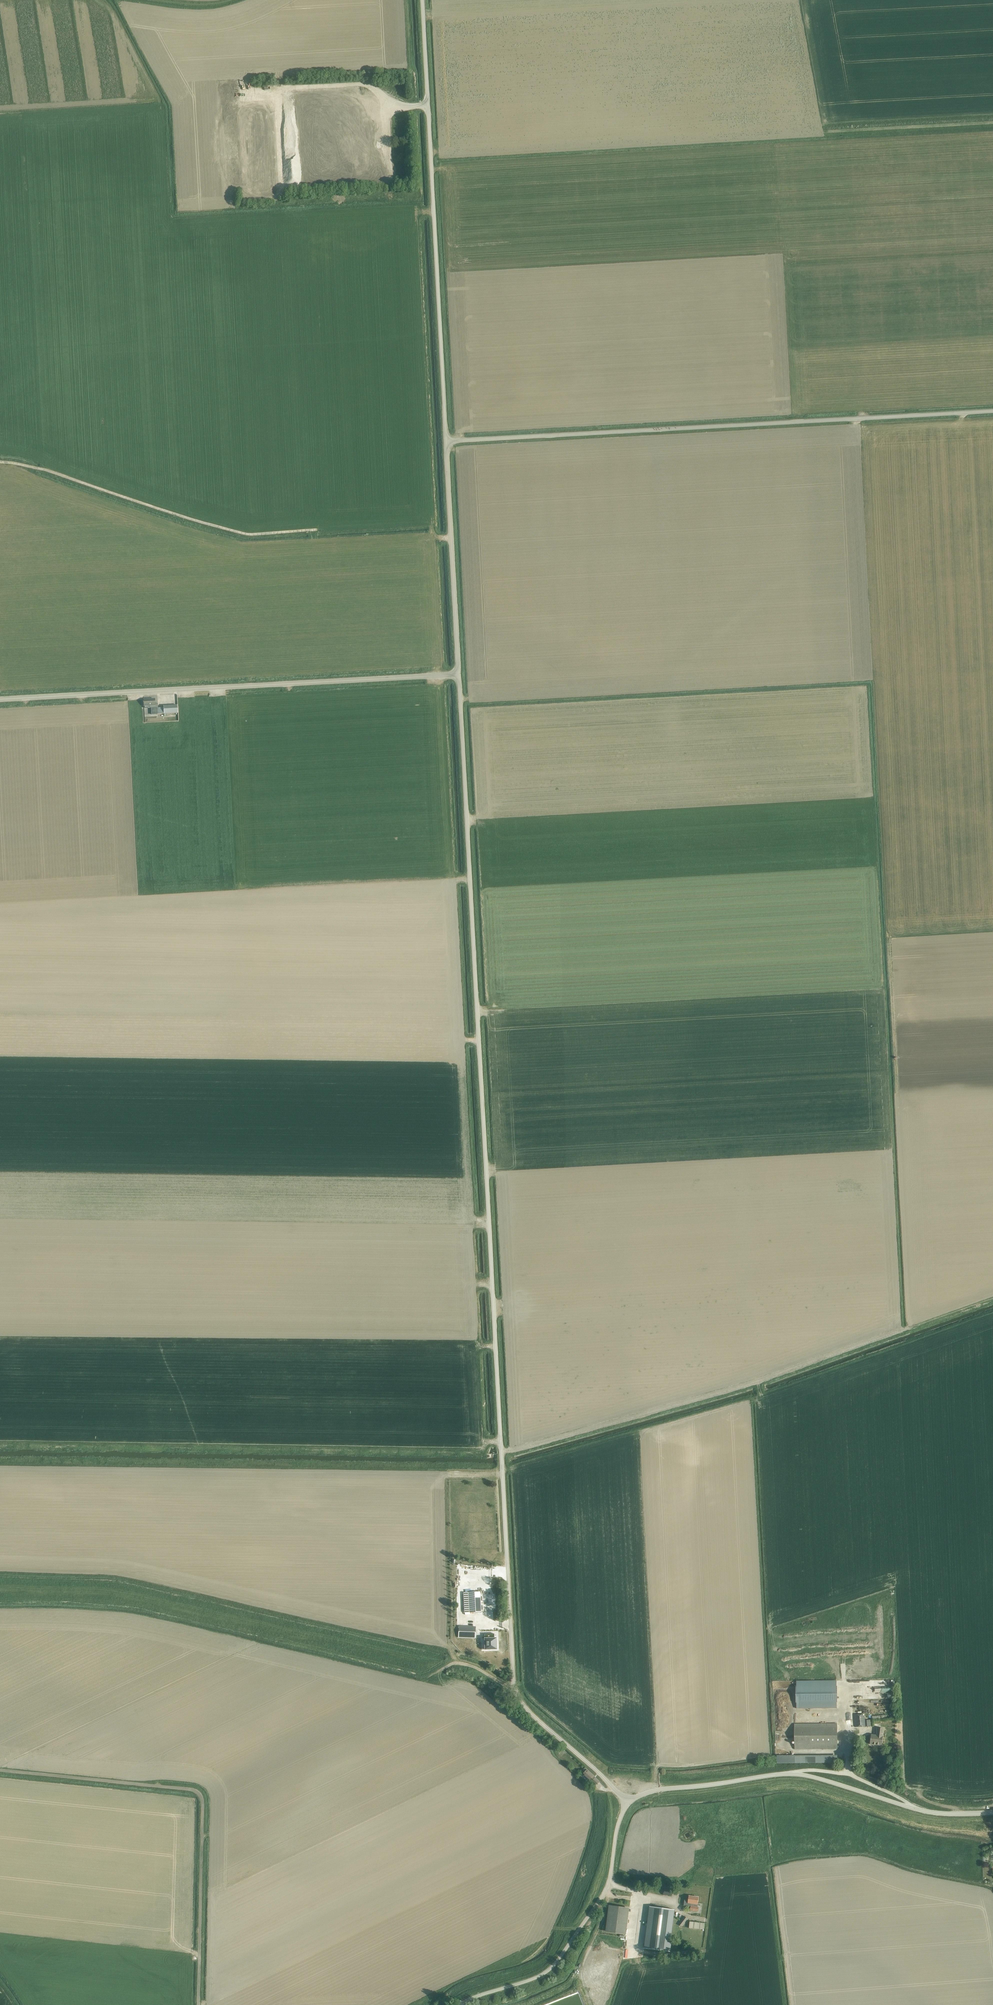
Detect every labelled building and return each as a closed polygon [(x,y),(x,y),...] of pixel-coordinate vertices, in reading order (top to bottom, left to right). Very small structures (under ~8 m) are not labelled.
[(240,103),(242,134),(273,133),(271,102),(240,103)] [(155,699),(144,700),(144,706),(145,706),(145,708),(151,708),(152,715),(158,714),(164,714),(168,714),(178,713),(177,705),(164,706),(164,708),(158,708),(158,707),(158,703),(155,703),(155,699)] [(470,1592),(463,1593),(464,1613),(481,1612),(480,1592),(470,1592)] [(459,1626),(458,1637),(472,1638),(472,1627),(459,1626)] [(490,1634),(484,1634),(484,1638),(484,1643),(484,1646),(485,1649),(485,1650),(490,1650),(496,1649),(496,1644),(496,1638),(495,1638),(494,1638),(494,1634),(490,1634)] [(837,1702),(837,1686),(796,1687),(796,1703),(837,1702)] [(864,1714),(854,1715),(855,1727),(865,1726),(864,1714)] [(837,1727),(794,1728),(794,1745),(837,1745),(837,1727)] [(882,1745),(883,1736),(884,1728),(877,1727),(876,1735),(871,1734),(870,1744),(882,1745)] [(585,1772),(583,1774),(591,1781),(595,1785),(596,1784),(597,1784),(600,1781),(595,1777),(595,1776),(587,1770),(585,1768),(583,1770),(585,1772)] [(664,1886),(663,1895),(672,1895),(673,1886),(664,1886)] [(685,1900),(684,1905),(691,1906),(691,1911),(698,1912),(698,1907),(699,1897),(689,1896),(688,1900),(685,1900)] [(606,1931),(626,1934),(629,1909),(610,1906),(606,1931)] [(675,1910),(659,1908),(650,1906),(649,1912),(647,1924),(644,1947),(644,1948),(660,1950),(669,1952),(671,1939),(674,1919),(675,1910)] [(685,1917),(679,1924),(682,1927),(688,1919),(685,1917)]
